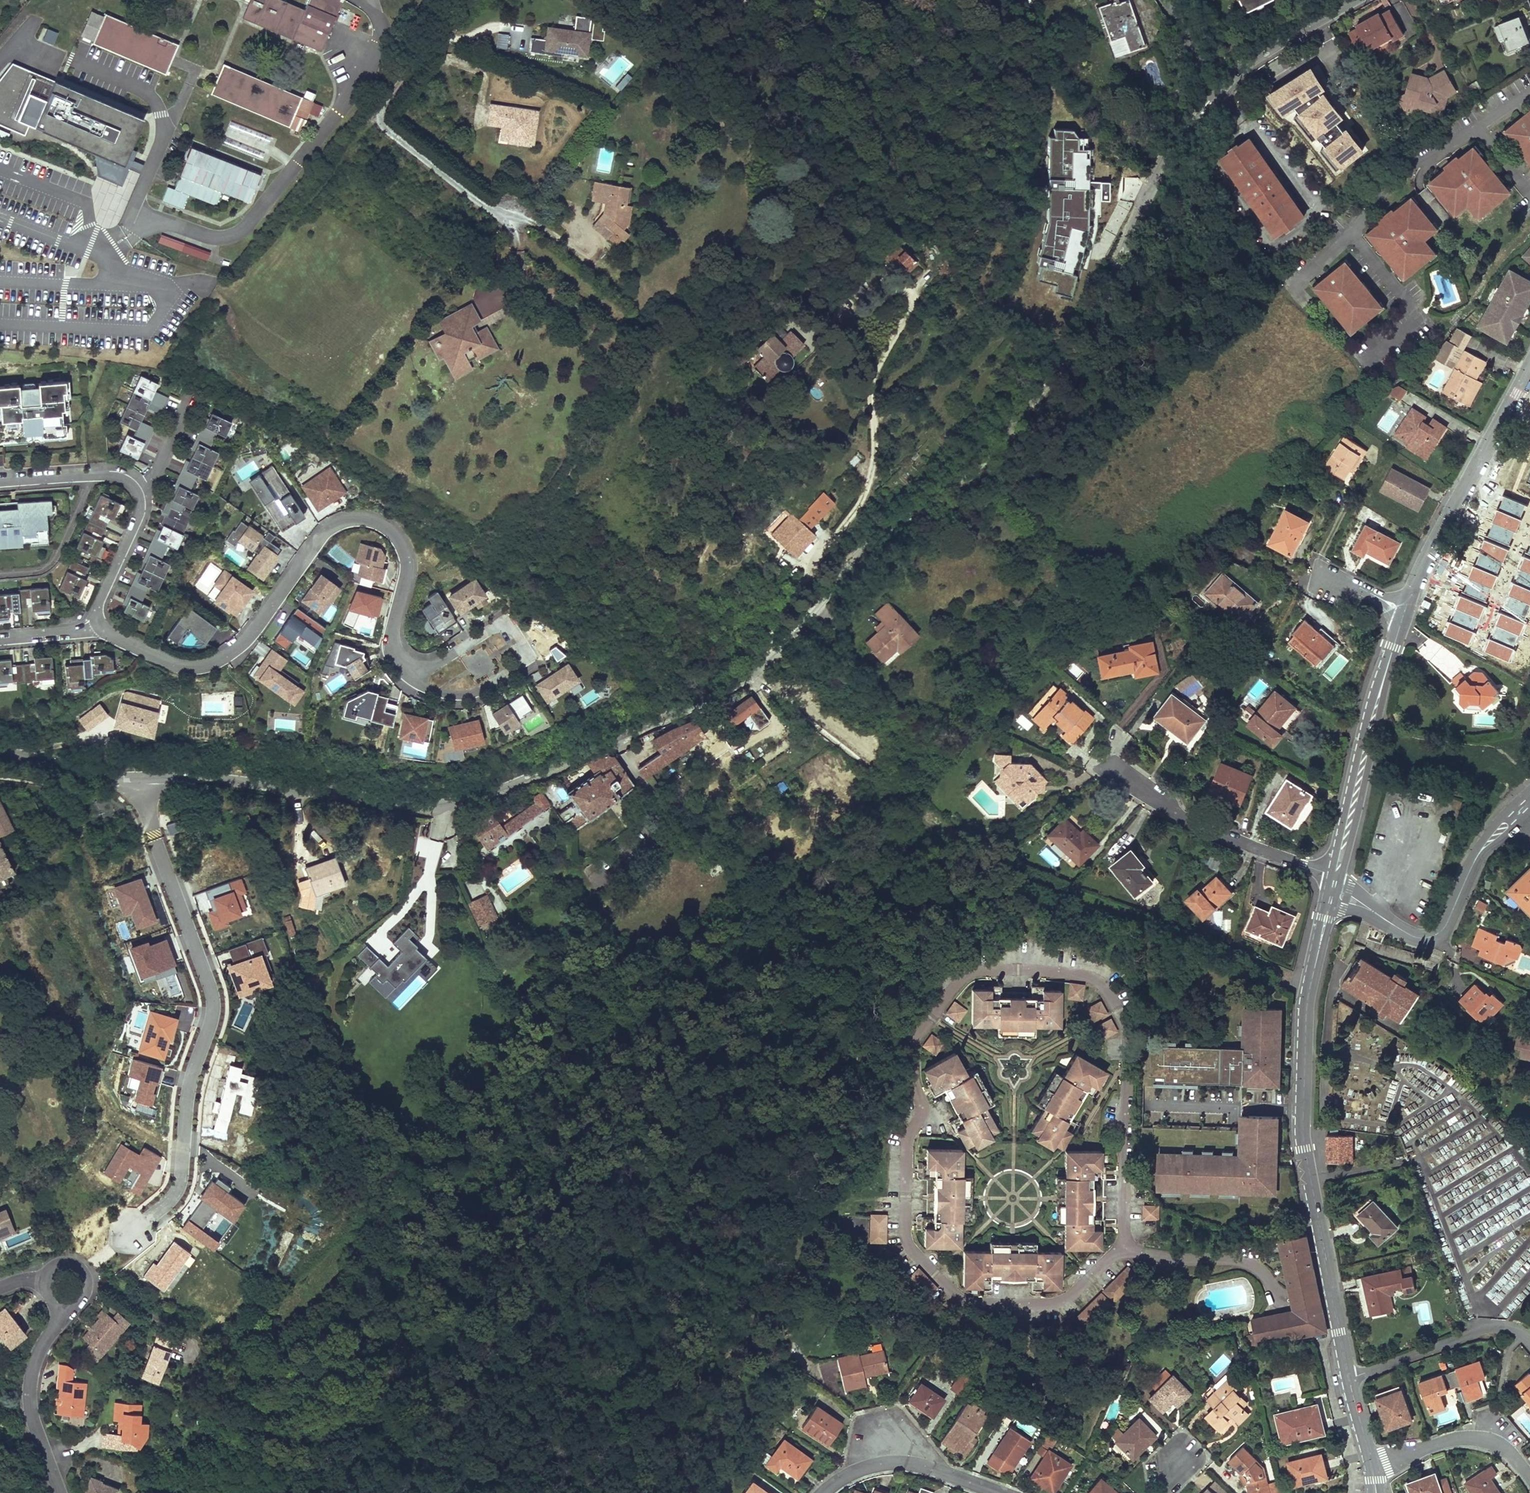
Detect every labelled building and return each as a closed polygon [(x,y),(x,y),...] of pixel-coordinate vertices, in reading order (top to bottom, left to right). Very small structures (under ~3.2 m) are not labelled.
[(279,0),(248,0),(240,19),(319,52),(340,1),(338,0),(307,0),(303,10),(279,0)] [(1141,46),(1127,0),(1124,0),(1113,3),(1113,1),(1096,6),(1106,36),(1119,31),(1126,51),(1141,46)] [(1247,12),(1271,0),(1241,0),(1247,12)] [(1462,0),(1428,0),(1436,13),(1451,4),(1455,4),(1462,0)] [(1517,16),(1518,18),(1494,29),(1500,43),(1505,41),(1510,50),(1524,43),(1518,29),(1529,24),(1529,10),(1517,16)] [(101,19),(88,14),(79,36),(92,41),(91,44),(164,75),(171,60),(177,45),(103,13),(101,19)] [(1404,40),(1389,14),(1380,19),(1378,17),(1356,29),(1358,32),(1348,37),(1362,63),(1372,58),(1369,54),(1390,43),(1392,46),(1404,40)] [(580,55),(584,22),(569,20),(567,35),(551,33),(551,31),(544,30),(543,32),(541,32),(540,44),(524,42),(522,57),(555,61),(555,56),(566,57),(566,53),(580,55)] [(54,43),(59,31),(48,26),(43,39),(54,43)] [(498,32),(495,48),(506,50),(509,34),(498,32)] [(307,63),(310,70),(325,63),(322,57),(307,63)] [(11,63),(0,77),(0,125),(23,135),(27,126),(34,128),(34,127),(40,129),(39,130),(92,153),(121,165),(129,148),(141,118),(11,63)] [(302,97),(221,63),(208,94),(300,134),(306,120),(312,104),(300,100),(302,97)] [(1346,129),(1304,75),(1286,89),(1330,143),(1324,147),(1329,154),(1318,163),(1332,179),(1359,157),(1346,140),(1345,141),(1340,134),(1346,129)] [(1458,98),(1446,76),(1431,85),(1414,80),(1411,97),(1401,103),(1413,123),(1425,116),(1436,119),(1438,122),(1446,118),(1449,103),(1458,98)] [(486,112),(483,130),(500,132),(500,135),(498,135),(496,144),(501,145),(524,148),(526,148),(528,134),(525,134),(527,118),(486,112)] [(269,141),(271,136),(231,121),(224,141),(235,145),(237,140),(252,146),(256,136),(269,141)] [(1521,130),(1517,124),(1508,132),(1519,146),(1522,144),(1529,155),(1529,123),(1521,130)] [(1073,272),(1085,228),(1087,147),(1082,147),(1082,137),(1077,137),(1072,129),(1055,129),(1055,138),(1048,138),(1048,224),(1037,265),(1041,266),(1038,279),(1055,284),(1053,293),(1072,298),(1078,274),(1073,272)] [(1276,175),(1252,141),(1223,161),(1279,238),(1307,218),(1283,184),(1285,182),(1279,173),(1276,175)] [(251,202),(262,171),(201,147),(186,188),(218,202),(222,190),(251,202)] [(135,150),(129,148),(121,165),(92,153),(94,176),(119,186),(127,168),(134,171),(137,162),(131,160),(135,150)] [(1485,161),(1474,148),(1457,161),(1455,159),(1448,164),(1450,167),(1431,183),(1455,213),(1463,206),(1464,197),(1475,199),(1473,209),(1479,216),(1503,197),(1501,195),(1508,190),(1502,183),(1505,181),(1500,176),(1492,172),(1492,165),(1488,159),(1485,161)] [(623,193),(591,187),(588,205),(604,207),(601,221),(597,228),(608,238),(603,245),(610,250),(620,238),(616,231),(620,223),(623,210),(620,210),(623,193)] [(1436,229),(1412,199),(1392,215),(1390,212),(1382,218),(1385,221),(1368,234),(1379,248),(1377,250),(1383,256),(1389,258),(1390,266),(1394,271),(1397,269),(1402,276),(1409,271),(1411,273),(1433,254),(1428,247),(1416,246),(1418,234),(1428,235),(1436,229)] [(207,260),(211,251),(161,234),(157,243),(207,260)] [(883,254),(905,273),(915,260),(893,241),(883,254)] [(1522,255),(1529,264),(1529,248),(1522,255)] [(1357,277),(1346,264),(1337,271),(1341,277),(1331,285),(1327,280),(1318,288),(1329,301),(1331,299),(1347,319),(1345,320),(1353,329),(1380,307),(1373,297),(1370,300),(1355,279),(1357,277)] [(1510,270),(1501,286),(1499,284),(1495,292),(1496,296),(1492,298),(1486,310),(1487,311),(1478,328),(1504,342),(1512,327),(1514,328),(1521,314),(1520,313),(1529,294),(1529,281),(1510,270)] [(501,300),(482,285),(467,304),(487,319),(501,300)] [(474,327),(464,311),(454,317),(463,333),(474,327)] [(455,337),(463,333),(454,317),(433,328),(440,339),(424,348),(433,364),(437,362),(441,360),(443,364),(447,362),(452,372),(461,367),(468,363),(469,365),(490,354),(479,334),(467,340),(459,345),(455,337)] [(1453,337),(1462,343),(1468,334),(1459,330),(1453,337)] [(754,367),(767,380),(780,367),(781,367),(783,367),(785,367),(787,366),(788,365),(790,362),(791,359),(791,357),(791,356),(803,343),(791,332),(781,342),(772,334),(758,348),(765,356),(754,367)] [(467,340),(463,333),(455,337),(459,345),(467,340)] [(1486,360),(1466,349),(1443,391),(1466,403),(1475,385),(1473,384),(1486,360)] [(1453,357),(1446,353),(1444,357),(1451,361),(1453,357)] [(452,372),(447,362),(443,364),(441,360),(437,362),(448,383),(465,374),(461,367),(452,372)] [(157,383),(140,375),(133,391),(150,399),(154,390),(157,383)] [(18,389),(18,385),(0,387),(0,405),(5,404),(6,412),(0,413),(0,415),(1,423),(0,423),(0,441),(18,439),(23,439),(22,435),(42,433),(42,437),(65,436),(66,436),(66,431),(62,431),(61,417),(64,417),(63,406),(63,399),(66,399),(64,381),(38,384),(38,387),(18,389)] [(1396,383),(1390,393),(1401,400),(1407,390),(1396,383)] [(164,406),(168,397),(154,390),(150,399),(164,406)] [(150,399),(133,391),(125,405),(143,414),(146,407),(150,399)] [(146,407),(160,413),(164,406),(150,399),(146,407)] [(125,405),(118,421),(135,429),(139,420),(143,414),(125,405)] [(1425,417),(1412,409),(1395,434),(1408,443),(1407,446),(1416,453),(1418,450),(1425,455),(1433,442),(1435,443),(1446,427),(1432,418),(1427,426),(1422,422),(1425,417)] [(224,437),(230,423),(210,413),(208,419),(204,427),(215,433),(224,437)] [(208,419),(204,417),(197,433),(211,440),(215,433),(204,427),(208,419)] [(149,436),(153,427),(139,420),(135,429),(149,436)] [(138,450),(142,451),(149,436),(135,429),(132,436),(142,441),(138,450)] [(18,439),(18,443),(26,443),(29,440),(37,439),(39,442),(65,439),(65,436),(42,437),(42,433),(22,435),(23,439),(18,439)] [(125,433),(117,449),(135,457),(138,450),(142,441),(132,436),(125,433)] [(197,433),(189,449),(192,451),(196,443),(208,448),(211,440),(197,433)] [(1325,466),(1344,479),(1360,455),(1361,456),(1366,450),(1345,436),(1325,466)] [(208,448),(196,443),(192,451),(190,456),(209,466),(216,452),(208,448)] [(261,449),(248,453),(250,459),(263,454),(261,449)] [(194,475),(203,479),(209,466),(190,456),(187,461),(183,470),(194,475)] [(187,461),(184,460),(176,476),(191,483),(194,475),(183,470),(187,461)] [(266,511),(257,524),(268,532),(274,536),(275,536),(279,530),(297,505),(270,467),(259,474),(264,481),(262,483),(261,482),(251,489),(266,511)] [(340,488),(327,469),(302,488),(315,506),(340,488)] [(1417,509),(1429,488),(1392,469),(1380,489),(1417,509)] [(259,474),(247,483),(251,489),(261,482),(262,483),(264,481),(259,474)] [(176,476),(169,492),(172,493),(176,485),(187,490),(191,483),(176,476)] [(172,493),(169,499),(180,504),(189,508),(196,495),(187,490),(176,485),(172,493)] [(342,491),(340,488),(315,506),(317,509),(321,506),(342,491)] [(823,489),(776,538),(793,555),(814,533),(808,528),(835,501),(823,489)] [(124,504),(101,493),(88,521),(103,528),(107,521),(103,519),(98,517),(100,514),(105,516),(112,519),(114,514),(118,516),(124,504)] [(1529,504),(1504,493),(1444,633),(1469,644),(1529,504)] [(169,499),(166,497),(162,506),(158,514),(161,515),(166,518),(170,509),(177,512),(180,504),(169,499)] [(6,541),(7,543),(14,543),(30,542),(38,541),(38,538),(48,537),(46,519),(46,514),(51,513),(51,505),(50,500),(16,503),(17,508),(10,509),(9,503),(4,503),(4,505),(0,506),(0,542),(6,541)] [(183,525),(191,509),(189,508),(180,504),(177,512),(170,509),(166,518),(183,525)] [(46,519),(52,519),(55,511),(55,505),(51,505),(51,513),(46,514),(46,519)] [(279,530),(280,532),(293,523),(304,515),(297,505),(279,530)] [(1309,522),(1287,510),(1269,543),(1291,555),(1309,522)] [(166,518),(161,515),(157,524),(159,525),(157,530),(153,538),(164,543),(173,547),(183,526),(183,525),(166,518)] [(88,521),(75,549),(99,560),(104,547),(100,545),(102,540),(95,537),(90,535),(92,531),(97,534),(100,535),(103,528),(88,521)] [(233,530),(226,540),(234,546),(239,540),(258,554),(248,568),(261,578),(265,572),(267,573),(270,568),(267,565),(276,554),(279,549),(270,542),(264,538),(241,521),(234,531),(233,530)] [(1400,543),(1366,525),(1353,550),(1363,555),(1366,551),(1389,563),(1400,543)] [(157,530),(154,528),(146,544),(160,551),(164,543),(153,538),(157,530)] [(274,536),(268,532),(264,538),(270,542),(274,536)] [(360,562),(356,575),(375,580),(378,567),(381,568),(384,556),(379,548),(370,545),(360,543),(355,561),(360,562)] [(146,544),(138,560),(142,562),(145,553),(157,559),(160,551),(146,544)] [(1485,651),(1510,661),(1529,614),(1529,546),(1485,651)] [(159,577),(165,563),(157,559),(145,553),(142,562),(139,567),(159,577)] [(270,568),(277,555),(276,554),(267,565),(270,568)] [(71,560),(58,588),(81,599),(87,586),(83,584),(85,580),(78,576),(73,574),(75,571),(80,573),(83,575),(87,567),(71,560)] [(152,590),(159,577),(139,567),(136,572),(133,580),(144,586),(152,590)] [(382,582),(386,569),(381,568),(378,567),(375,580),(382,582)] [(136,572),(133,571),(126,587),(140,594),(144,586),(133,580),(136,572)] [(242,604),(252,591),(224,571),(214,585),(222,590),(214,601),(228,610),(235,599),(242,604)] [(320,592),(329,579),(321,573),(302,600),(322,614),(331,600),(320,592)] [(1257,603),(1224,574),(1207,593),(1241,623),(1257,603)] [(331,600),(340,587),(329,579),(320,592),(331,600)] [(449,596),(459,611),(474,601),(483,596),(484,595),(474,580),(449,596)] [(47,587),(18,590),(18,593),(19,608),(27,608),(27,604),(26,599),(30,599),(31,604),(31,611),(37,611),(37,615),(50,614),(47,587)] [(126,587),(119,601),(121,604),(125,596),(129,597),(136,601),(140,594),(126,587)] [(350,624),(370,629),(379,596),(358,591),(350,624)] [(448,622),(454,617),(437,591),(427,597),(431,603),(421,609),(437,633),(446,627),(450,625),(448,622)] [(0,595),(0,620),(8,619),(8,613),(8,608),(12,608),(12,613),(20,612),(19,608),(18,593),(0,595)] [(121,604),(118,610),(138,619),(145,606),(136,601),(129,597),(125,596),(121,604)] [(474,601),(478,607),(486,601),(483,596),(474,601)] [(235,599),(228,610),(235,615),(242,604),(235,599)] [(919,633),(889,600),(879,609),(886,618),(890,622),(881,629),(870,640),(888,661),(919,633)] [(188,607),(171,629),(181,636),(184,632),(187,634),(190,631),(205,642),(216,627),(188,607)] [(273,640),(285,649),(293,638),(296,633),(299,633),(316,645),(324,627),(297,607),(285,624),(273,640)] [(878,625),(881,629),(890,622),(886,618),(878,625)] [(1319,631),(1305,619),(1293,633),(1295,634),(1289,641),(1320,668),(1341,644),(1322,628),(1319,631)] [(171,629),(167,636),(176,643),(181,636),(171,629)] [(293,638),(313,652),(316,645),(299,633),(296,633),(293,638)] [(1135,675),(1156,670),(1150,641),(1130,646),(1130,649),(1098,656),(1103,676),(1135,670),(1135,675)] [(335,642),(321,673),(327,675),(329,668),(329,666),(333,668),(335,662),(340,663),(346,665),(346,664),(354,677),(369,668),(366,662),(364,658),(365,658),(363,655),(364,651),(359,650),(359,649),(335,642)] [(286,659),(273,649),(260,667),(256,665),(251,673),(286,698),(288,696),(295,686),(298,682),(279,668),(286,659)] [(89,655),(90,659),(82,659),(84,678),(92,677),(92,673),(104,672),(104,670),(113,669),(112,657),(104,654),(100,654),(94,655),(89,655)] [(30,664),(22,664),(24,683),(32,682),(31,680),(41,679),(41,684),(54,683),(51,656),(33,657),(34,665),(34,670),(31,671),(30,665),(30,664)] [(65,665),(67,689),(85,687),(84,678),(82,659),(74,660),(74,664),(70,665),(65,665)] [(22,664),(15,665),(15,672),(11,672),(11,667),(10,660),(0,660),(0,687),(7,687),(7,682),(16,681),(16,683),(24,683),(22,664)] [(329,668),(338,671),(340,663),(335,662),(333,668),(329,666),(329,668)] [(538,669),(529,675),(536,685),(552,675),(546,664),(538,669)] [(552,675),(536,685),(541,692),(547,688),(553,696),(577,681),(567,665),(552,675)] [(1468,678),(1462,672),(1453,680),(1457,686),(1468,678)] [(251,673),(249,674),(285,700),(286,698),(251,673)] [(1499,692),(1486,675),(1481,679),(1475,679),(1472,675),(1468,678),(1457,686),(1461,691),(1460,700),(1466,707),(1484,707),(1491,702),(1491,694),(1499,695),(1499,692)] [(295,701),(302,691),(295,686),(288,696),(295,701)] [(547,688),(541,692),(546,701),(553,696),(547,688)] [(346,700),(342,716),(355,719),(356,715),(393,725),(397,705),(386,702),(387,696),(381,695),(377,694),(378,691),(367,689),(346,700)] [(579,696),(584,706),(600,699),(596,689),(579,696)] [(1296,708),(1276,690),(1258,713),(1249,705),(1240,717),(1274,745),(1282,736),(1277,731),(1296,708)] [(161,703),(125,692),(115,727),(151,737),(161,703)] [(1081,713),(1057,692),(1036,715),(1046,724),(1052,717),(1067,731),(1065,734),(1070,739),(1074,741),(1092,719),(1083,711),(1081,713)] [(506,704),(491,714),(496,722),(499,727),(502,730),(517,720),(523,717),(522,715),(531,710),(521,695),(510,702),(511,704),(508,706),(506,704)] [(768,722),(751,696),(724,715),(731,725),(747,714),(757,729),(768,722)] [(1189,741),(1205,721),(1174,696),(1156,718),(1174,733),(1177,731),(1189,741)] [(491,714),(487,702),(481,704),(487,724),(496,722),(491,714)] [(108,715),(100,705),(78,721),(87,732),(108,715)] [(415,716),(404,714),(400,736),(421,740),(426,718),(415,716)] [(1026,731),(1033,726),(1024,716),(1018,721),(1026,731)] [(428,742),(432,719),(426,718),(421,740),(428,742)] [(463,723),(447,727),(452,746),(483,739),(478,720),(463,723)] [(502,730),(503,732),(518,722),(517,720),(502,730)] [(660,750),(638,768),(644,777),(694,742),(690,734),(698,729),(693,721),(674,730),(670,724),(664,728),(656,729),(655,730),(659,736),(653,740),(660,750)] [(452,746),(453,750),(461,748),(462,752),(477,748),(476,744),(483,742),(483,739),(452,746)] [(404,752),(426,756),(427,749),(405,745),(404,752)] [(571,832),(633,785),(614,757),(613,756),(607,753),(585,763),(588,766),(590,764),(595,771),(567,792),(573,801),(556,815),(563,824),(564,823),(571,832)] [(1042,783),(1022,763),(1019,766),(1004,766),(999,771),(1002,774),(990,786),(1017,813),(1032,798),(1032,793),(1042,783)] [(1229,802),(1240,805),(1253,775),(1231,767),(1230,770),(1221,766),(1211,791),(1230,799),(1229,802)] [(653,774),(646,778),(651,788),(659,784),(653,774)] [(1268,811),(1292,827),(1312,796),(1288,780),(1268,811)] [(487,854),(550,806),(541,794),(538,795),(534,798),(533,801),(535,804),(500,830),(490,816),(470,831),(487,854)] [(10,828),(3,812),(9,809),(11,812),(19,809),(21,815),(17,818),(20,825),(41,814),(32,795),(9,806),(6,800),(0,803),(0,833),(10,828)] [(1080,832),(1064,818),(1048,835),(1078,863),(1097,843),(1083,829),(1080,832)] [(176,822),(166,825),(169,834),(179,831),(176,822)] [(415,850),(429,853),(427,861),(438,864),(442,842),(418,837),(415,850)] [(0,846),(0,875),(11,869),(0,846)] [(1156,879),(1132,850),(1112,865),(1136,895),(1156,879)] [(325,860),(303,868),(314,894),(343,883),(333,857),(325,860)] [(1508,891),(1529,913),(1529,869),(1508,891)] [(158,922),(141,876),(113,886),(123,915),(130,912),(136,930),(158,922)] [(206,889),(213,909),(207,911),(213,930),(230,924),(228,919),(252,910),(241,877),(206,889)] [(1188,900),(1203,917),(1232,892),(1218,878),(1201,892),(1199,890),(1188,900)] [(195,895),(202,911),(212,907),(206,891),(195,895)] [(495,917),(485,895),(467,903),(477,926),(495,917)] [(1489,905),(1480,900),(1468,921),(1475,926),(1489,905)] [(1273,907),(1270,913),(1257,907),(1246,930),(1282,945),(1294,916),(1273,907)] [(285,918),(288,937),(295,936),(292,917),(285,918)] [(368,981),(397,1008),(436,966),(414,946),(415,944),(407,936),(412,930),(406,925),(391,942),(399,950),(386,964),(377,956),(368,966),(376,973),(368,981)] [(1497,935),(1479,928),(1472,947),(1493,955),(1491,959),(1503,964),(1510,946),(1495,940),(1497,935)] [(165,935),(129,947),(141,984),(167,975),(173,995),(184,992),(165,935)] [(238,995),(274,983),(263,950),(268,949),(263,936),(228,947),(233,962),(227,964),(238,995)] [(356,955),(368,966),(377,956),(365,945),(356,955)] [(951,955),(943,966),(956,975),(964,963),(951,955)] [(1387,1013),(1401,1022),(1419,995),(1403,985),(1407,980),(1397,973),(1393,979),(1361,959),(1359,961),(1357,960),(1354,964),(1355,966),(1342,985),(1376,1007),(1373,1011),(1383,1018),(1387,1013)] [(988,988),(972,987),(972,1024),(997,1024),(997,1029),(1015,1029),(1033,1029),(1033,1024),(1060,1024),(1060,989),(1045,989),(1044,986),(1032,985),(1032,998),(1001,997),(1001,985),(988,984),(988,988)] [(1082,986),(1068,985),(1066,1000),(1080,1001),(1082,986)] [(1489,998),(1475,985),(1461,1001),(1482,1022),(1491,1013),(1494,1016),(1504,1005),(1493,994),(1489,998)] [(955,1000),(946,1012),(959,1021),(968,1009),(955,1000)] [(1100,1004),(1087,1011),(1095,1023),(1108,1015),(1100,1004)] [(1244,1048),(1150,1046),(1149,1082),(1273,1084),(1275,1009),(1245,1008),(1244,1048)] [(168,1059),(177,1015),(148,1009),(139,1053),(168,1059)] [(1110,1020),(1097,1028),(1105,1040),(1118,1032),(1110,1020)] [(931,1034),(923,1045),(935,1054),(943,1042),(931,1034)] [(1519,1034),(1516,1046),(1524,1048),(1522,1057),(1529,1059),(1529,1037),(1519,1034)] [(967,1075),(954,1052),(924,1070),(931,1083),(927,1085),(934,1096),(945,1090),(960,1117),(949,1123),(955,1135),(959,1133),(966,1145),(973,1141),(980,1137),(989,1133),(997,1128),(984,1106),(989,1104),(979,1088),(970,1073),(967,1075)] [(1105,1070),(1075,1053),(1062,1075),(1058,1072),(1048,1088),(1040,1104),(1044,1106),(1031,1129),(1038,1134),(1046,1138),(1054,1143),(1061,1148),(1068,1136),(1076,1122),(1068,1118),(1083,1091),(1090,1096),(1098,1083),(1105,1070)] [(128,1076),(139,1078),(134,1100),(156,1104),(163,1064),(131,1058),(128,1076)] [(232,1109),(252,1113),(260,1076),(242,1072),(243,1065),(227,1061),(212,1129),(227,1132),(232,1109)] [(975,1070),(970,1073),(979,1088),(984,1086),(975,1070)] [(1054,1070),(1045,1086),(1048,1088),(1058,1072),(1054,1070)] [(1098,1083),(1090,1096),(1095,1098),(1101,1086),(1098,1083)] [(984,1086),(979,1088),(989,1104),(993,1101),(984,1086)] [(1045,1086),(1036,1102),(1040,1104),(1048,1088),(1045,1086)] [(1416,1145),(1431,1170),(1463,1150),(1464,1141),(1453,1140),(1449,1142),(1440,1141),(1475,1120),(1469,1109),(1466,1109),(1445,1121),(1444,1129),(1440,1131),(1430,1130),(1431,1120),(1428,1116),(1429,1115),(1443,1117),(1460,1107),(1452,1094),(1399,1125),(1407,1137),(1426,1140),(1416,1145)] [(1270,1118),(1241,1117),(1241,1157),(1161,1155),(1159,1191),(1269,1193),(1270,1118)] [(1076,1122),(1068,1136),(1071,1138),(1079,1124),(1076,1122)] [(989,1133),(980,1137),(983,1142),(992,1137),(989,1133)] [(1038,1134),(1036,1138),(1044,1142),(1046,1138),(1038,1134)] [(1339,1135),(1327,1135),(1327,1150),(1327,1162),(1353,1162),(1352,1136),(1339,1135)] [(980,1137),(973,1141),(976,1146),(983,1142),(980,1137)] [(119,1138),(103,1174),(122,1183),(128,1170),(135,1173),(127,1190),(142,1196),(160,1156),(119,1138)] [(1046,1138),(1044,1142),(1052,1147),(1054,1143),(1046,1138)] [(962,1176),(962,1149),(927,1149),(927,1165),(922,1165),(923,1177),(934,1178),(934,1217),(922,1217),(921,1230),(926,1230),(926,1246),(961,1246),(961,1221),(967,1221),(967,1201),(962,1201),(962,1196),(967,1195),(967,1176),(962,1176)] [(1102,1168),(1102,1151),(1067,1151),(1066,1177),(1062,1177),(1061,1197),(1066,1196),(1065,1203),(1061,1203),(1061,1222),(1066,1222),(1065,1248),(1100,1248),(1101,1233),(1101,1220),(1093,1219),(1093,1180),(1101,1180),(1102,1168)] [(215,1177),(182,1229),(215,1249),(221,1239),(203,1228),(215,1208),(235,1220),(247,1201),(228,1190),(230,1187),(215,1177)] [(989,1221),(1034,1220),(1034,1180),(989,1181),(989,1221)] [(1398,1226),(1373,1200),(1359,1213),(1371,1226),(1375,1231),(1371,1234),(1379,1243),(1398,1226)] [(1160,1205),(1145,1206),(1146,1220),(1160,1219),(1160,1205)] [(2,1245),(1,1241),(19,1235),(15,1224),(21,1222),(17,1210),(0,1216),(0,1246),(2,1245)] [(887,1215),(871,1215),(870,1244),(886,1245),(887,1215)] [(15,1224),(19,1235),(25,1233),(21,1222),(15,1224)] [(165,1290),(191,1251),(172,1238),(146,1276),(165,1290)] [(1307,1238),(1277,1244),(1289,1303),(1291,1312),(1250,1321),(1256,1349),(1327,1335),(1319,1296),(1307,1238)] [(990,1251),(964,1250),(964,1287),(980,1287),(980,1291),(992,1292),(992,1280),(1033,1280),(1032,1292),(1045,1293),(1045,1289),(1061,1289),(1061,1253),(1036,1252),(1035,1247),(1016,1247),(1016,1252),(1010,1252),(1010,1246),(990,1246),(990,1251)] [(1409,1267),(1400,1269),(1402,1278),(1411,1276),(1409,1267)] [(919,1269),(908,1279),(927,1298),(938,1288),(919,1269)] [(1400,1269),(1356,1279),(1358,1288),(1365,1287),(1366,1291),(1369,1291),(1370,1297),(1371,1303),(1369,1303),(1371,1313),(1391,1309),(1387,1285),(1390,1285),(1390,1288),(1401,1286),(1402,1291),(1414,1289),(1411,1276),(1402,1278),(1400,1269)] [(1126,1270),(1083,1312),(1093,1322),(1136,1280),(1126,1270)] [(1504,1274),(1485,1294),(1497,1305),(1516,1284),(1504,1274)] [(0,1307),(0,1337),(6,1344),(23,1331),(16,1322),(2,1306),(0,1307)] [(89,1331),(83,1339),(91,1346),(98,1352),(105,1343),(109,1347),(124,1328),(112,1318),(102,1310),(97,1316),(100,1319),(94,1325),(89,1331)] [(117,1312),(112,1318),(124,1328),(129,1322),(117,1312)] [(161,1329),(147,1365),(163,1371),(177,1336),(161,1329)] [(105,1343),(98,1352),(102,1355),(109,1347),(105,1343)] [(86,1352),(97,1361),(102,1355),(98,1352),(91,1346),(86,1352)] [(837,1357),(844,1390),(859,1387),(866,1386),(863,1374),(869,1372),(869,1373),(888,1369),(883,1349),(858,1355),(858,1353),(837,1357)] [(60,1409),(80,1410),(80,1402),(85,1402),(88,1379),(72,1378),(73,1366),(67,1362),(60,1361),(58,1384),(63,1384),(62,1393),(57,1392),(56,1399),(61,1400),(60,1409)] [(1480,1362),(1450,1372),(1455,1387),(1462,1384),(1467,1400),(1483,1394),(1477,1379),(1486,1376),(1480,1362)] [(147,1365),(144,1372),(159,1379),(163,1371),(147,1365)] [(1513,1383),(1529,1406),(1529,1371),(1513,1383)] [(1299,1377),(1304,1392),(1317,1387),(1312,1372),(1299,1377)] [(1450,1372),(1421,1382),(1431,1412),(1442,1408),(1445,1407),(1440,1392),(1448,1390),(1447,1389),(1455,1387),(1450,1372)] [(960,1395),(971,1379),(962,1373),(951,1389),(960,1395)] [(1171,1376),(1148,1398),(1161,1411),(1165,1408),(1172,1401),(1176,1405),(1189,1394),(1171,1376)] [(1240,1384),(1232,1377),(1208,1399),(1216,1407),(1207,1416),(1219,1429),(1228,1421),(1226,1419),(1229,1416),(1232,1414),(1233,1415),(1239,1422),(1247,1414),(1241,1408),(1247,1403),(1234,1390),(1240,1384)] [(944,1399),(921,1384),(909,1401),(924,1410),(932,1416),(944,1399)] [(1412,1419),(1401,1389),(1378,1398),(1388,1427),(1402,1422),(1412,1419)] [(105,1428),(103,1442),(125,1444),(126,1436),(132,1437),(137,1441),(147,1431),(148,1418),(140,1417),(142,1400),(117,1397),(115,1416),(120,1416),(124,1416),(123,1429),(118,1429),(105,1428)] [(984,1415),(966,1402),(940,1442),(948,1446),(954,1451),(963,1457),(975,1438),(973,1437),(969,1434),(972,1430),(974,1431),(984,1415)] [(816,1407),(802,1427),(828,1445),(835,1435),(842,1424),(816,1407)] [(1276,1415),(1283,1442),(1323,1433),(1320,1420),(1318,1411),(1299,1415),(1298,1409),(1276,1415)] [(1138,1419),(1115,1441),(1129,1455),(1143,1441),(1144,1440),(1147,1443),(1154,1436),(1138,1419)] [(1010,1428),(993,1454),(1006,1463),(1013,1467),(1019,1457),(1016,1455),(1027,1439),(1010,1428)] [(137,1445),(137,1441),(132,1437),(126,1436),(125,1444),(137,1445)] [(1027,1439),(1016,1455),(1019,1457),(1030,1441),(1027,1439)] [(810,1459),(783,1440),(767,1464),(776,1470),(780,1465),(796,1477),(801,1470),(810,1459)] [(1143,1441),(1129,1455),(1131,1458),(1147,1443),(1144,1440),(1143,1441)] [(1243,1447),(1229,1461),(1241,1473),(1240,1475),(1245,1485),(1248,1484),(1249,1491),(1250,1492),(1270,1492),(1264,1468),(1243,1447)] [(1061,1478),(1070,1465),(1048,1451),(1030,1478),(1038,1484),(1040,1482),(1052,1489),(1059,1478),(1061,1478)] [(1321,1454),(1288,1462),(1293,1481),(1315,1476),(1316,1480),(1326,1478),(1324,1469),(1321,1454)] [(1466,1483),(1473,1492),(1497,1492),(1495,1490),(1497,1488),(1490,1478),(1496,1474),(1491,1467),(1466,1483)] [(1436,1473),(1424,1477),(1408,1483),(1411,1492),(1443,1492),(1444,1492),(1436,1473)] [(1315,1476),(1293,1481),(1294,1486),(1316,1480),(1315,1476)] [(121,1491),(105,1485),(106,1483),(93,1478),(87,1492),(120,1492),(121,1491)] [(1100,1479),(1088,1492),(1117,1492),(1100,1479)] [(1215,1481),(1208,1488),(1213,1492),(1222,1492),(1225,1491),(1215,1481)] [(752,1483),(744,1492),(767,1492),(752,1483)]
